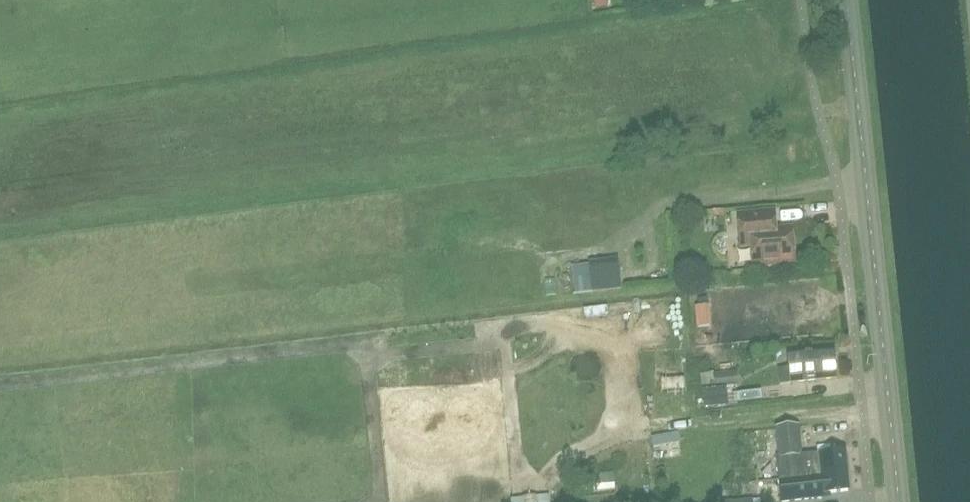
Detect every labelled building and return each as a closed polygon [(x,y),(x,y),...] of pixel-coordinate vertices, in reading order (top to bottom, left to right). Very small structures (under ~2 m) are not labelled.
[(601,14),(614,11),(612,0),(599,0),(601,14)] [(775,232),(773,213),(737,217),(740,248),(750,247),(752,266),(764,265),(768,267),(776,266),(779,263),(795,262),(791,230),(775,232)] [(790,384),(836,379),(833,352),(788,357),(790,384)] [(713,376),(714,389),(734,387),(733,374),(713,376)] [(763,461),(802,457),(799,426),(760,429),(763,461)] [(685,447),(683,433),(657,438),(659,452),(685,447)] [(843,452),(818,455),(802,458),(777,460),(780,484),(781,501),(783,501),(821,498),(821,494),(847,492),(845,472),(843,452)] [(582,494),(614,490),(613,471),(580,474),(582,494)]
